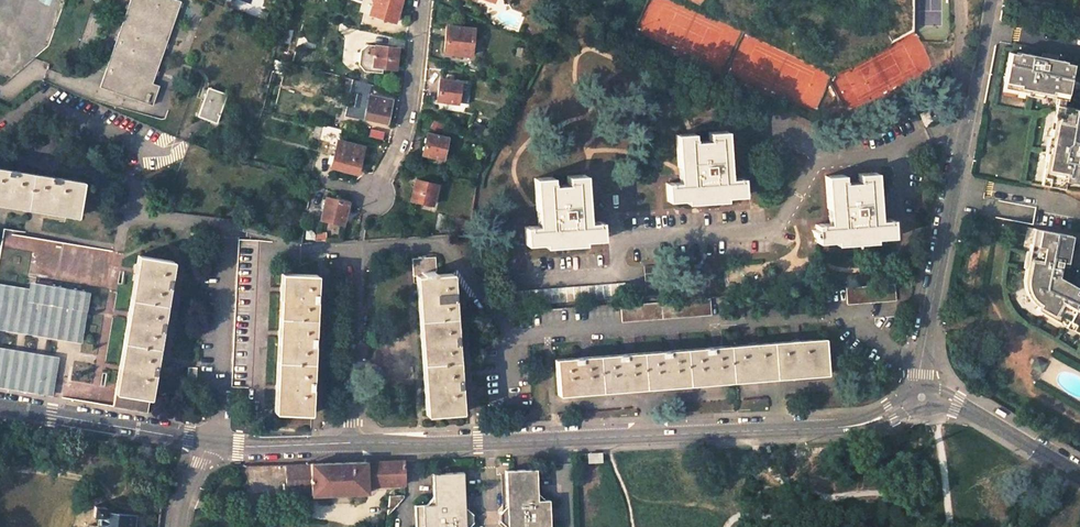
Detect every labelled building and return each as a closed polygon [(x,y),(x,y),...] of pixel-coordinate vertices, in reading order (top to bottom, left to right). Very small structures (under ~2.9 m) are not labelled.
[(152,84),(179,3),(169,0),(130,0),(99,89),(152,106),(159,87),(152,84)] [(400,0),(373,0),(368,16),(394,23),(400,0)] [(470,56),(473,30),(447,27),(443,53),(470,56)] [(292,33),(286,31),(283,43),(290,45),(292,33)] [(397,49),(374,47),(366,46),(359,52),(358,66),(364,73),(382,74),(382,69),(395,70),(397,49)] [(525,51),(516,48),(514,57),(523,59),(525,51)] [(1052,89),(1067,92),(1073,63),(1065,62),(1066,60),(1058,58),(1042,55),(1018,51),(1018,53),(1010,51),(1004,80),(1020,83),(1052,89)] [(274,62),(271,74),(283,77),(285,65),(274,62)] [(460,83),(440,80),(436,100),(456,103),(460,83)] [(1020,83),(1004,80),(1003,86),(1019,89),(1020,83)] [(1063,106),(1067,92),(1052,89),(1050,95),(1058,97),(1056,105),(1063,106)] [(228,96),(210,90),(199,119),(218,125),(228,96)] [(392,101),(370,96),(365,118),(388,122),(392,101)] [(1056,105),(1052,127),(1055,128),(1057,120),(1060,121),(1063,106),(1056,105)] [(1046,160),(1049,161),(1048,168),(1051,169),(1048,184),(1063,187),(1065,180),(1079,182),(1079,123),(1079,121),(1079,109),(1063,106),(1060,121),(1057,120),(1055,128),(1052,127),(1050,139),(1053,139),(1050,149),(1047,148),(1046,160)] [(932,121),(927,109),(918,113),(924,124),(932,121)] [(481,137),(493,142),(497,134),(485,129),(481,137)] [(685,181),(666,182),(668,201),(686,199),(686,197),(694,197),(694,203),(718,201),(718,195),(724,194),(724,196),(744,195),(742,176),(730,177),(723,177),(723,171),(729,170),(725,130),(707,131),(709,145),(701,145),(701,141),(694,142),(693,132),(675,134),(678,166),(683,166),(685,181)] [(359,135),(342,131),(340,142),(356,147),(359,135)] [(443,159),(448,140),(428,135),(423,154),(443,159)] [(490,148),(493,142),(481,137),(479,143),(490,148)] [(363,149),(356,147),(340,142),(338,142),(332,168),(357,174),(363,149)] [(1049,161),(1046,160),(1041,183),(1048,184),(1051,169),(1048,168),(1049,161)] [(54,178),(0,169),(0,204),(79,217),(85,182),(54,178)] [(893,216),(878,217),(874,218),(874,212),(877,212),(874,170),(857,172),(857,182),(850,182),(850,186),(842,187),(841,173),(824,174),(827,208),(832,207),(833,221),(816,223),(816,228),(812,228),(815,235),(817,235),(818,242),(836,240),(836,238),(842,237),(843,244),(867,242),(867,235),(874,235),(874,237),(894,235),(893,216)] [(602,221),(588,223),(584,223),(583,216),(588,215),(585,173),(567,175),(568,188),(561,189),(560,184),(553,185),(552,176),(534,178),(536,211),(541,211),(542,227),(525,228),(527,246),(546,244),(545,242),(551,241),(552,248),(578,246),(577,239),(584,239),(584,241),(604,239),(602,221)] [(433,205),(438,186),(416,180),(411,199),(433,205)] [(344,225),(349,204),(327,199),(323,219),(344,225)] [(459,217),(457,227),(467,230),(469,220),(459,217)] [(1039,228),(1033,227),(1030,242),(1033,243),(1035,235),(1038,236),(1039,228)] [(1023,266),(1032,268),(1030,275),(1028,274),(1027,278),(1027,280),(1027,282),(1027,283),(1028,286),(1030,291),(1031,293),(1032,294),(1033,296),(1036,299),(1040,302),(1036,308),(1044,313),(1046,310),(1053,313),(1054,310),(1069,318),(1075,322),(1073,324),(1079,329),(1079,288),(1058,275),(1060,265),(1062,248),(1069,250),(1072,234),(1039,228),(1038,236),(1035,235),(1033,243),(1023,266)] [(114,250),(7,231),(4,231),(0,257),(0,385),(62,395),(100,402),(126,252),(119,251),(114,250)] [(1062,248),(1060,265),(1069,266),(1071,260),(1073,251),(1069,250),(1062,248)] [(154,376),(158,353),(162,333),(170,288),(175,259),(141,254),(114,404),(148,410),(154,376)] [(437,273),(436,257),(413,259),(414,274),(417,274),(425,414),(460,412),(459,387),(456,346),(454,300),(452,272),(437,273)] [(316,275),(282,273),(275,412),(309,413),(311,391),(313,346),(315,302),(316,275)] [(510,292),(511,306),(629,296),(628,281),(510,292)] [(844,287),(846,303),(894,299),(894,283),(844,287)] [(623,304),(624,320),(712,314),(711,297),(623,304)] [(1044,313),(1065,324),(1069,318),(1054,310),(1053,313),(1046,310),(1044,313)] [(1069,318),(1065,324),(1079,332),(1079,329),(1073,324),(1075,322),(1069,318)] [(559,395),(739,381),(828,375),(825,340),(796,342),(752,345),(716,348),(671,352),(629,355),(586,358),(556,360),(559,395)] [(1042,360),(1037,356),(1032,366),(1037,370),(1042,360)] [(1037,370),(1042,373),(1048,363),(1042,360),(1037,370)] [(198,367),(190,366),(188,383),(197,384),(198,367)] [(311,496),(368,494),(368,485),(404,485),(404,461),(340,463),(286,465),(286,493),(311,492),(311,496)] [(506,470),(507,505),(507,509),(512,513),(512,520),(508,524),(508,526),(551,526),(550,500),(546,499),(538,492),(537,469),(522,469),(506,470)] [(457,515),(463,510),(463,506),(462,471),(447,472),(432,473),(433,496),(426,504),(413,504),(414,526),(463,526),(463,524),(457,520),(457,515)] [(393,508),(400,500),(404,494),(389,495),(387,508),(393,508)] [(102,510),(102,506),(92,504),(91,515),(97,516),(96,526),(130,526),(132,514),(102,510)] [(500,521),(507,526),(508,526),(508,524),(512,520),(512,513),(507,509),(507,505),(499,513),(500,521)] [(471,522),(471,514),(463,506),(463,510),(457,515),(457,520),(463,524),(463,526),(466,526),(471,522)]
